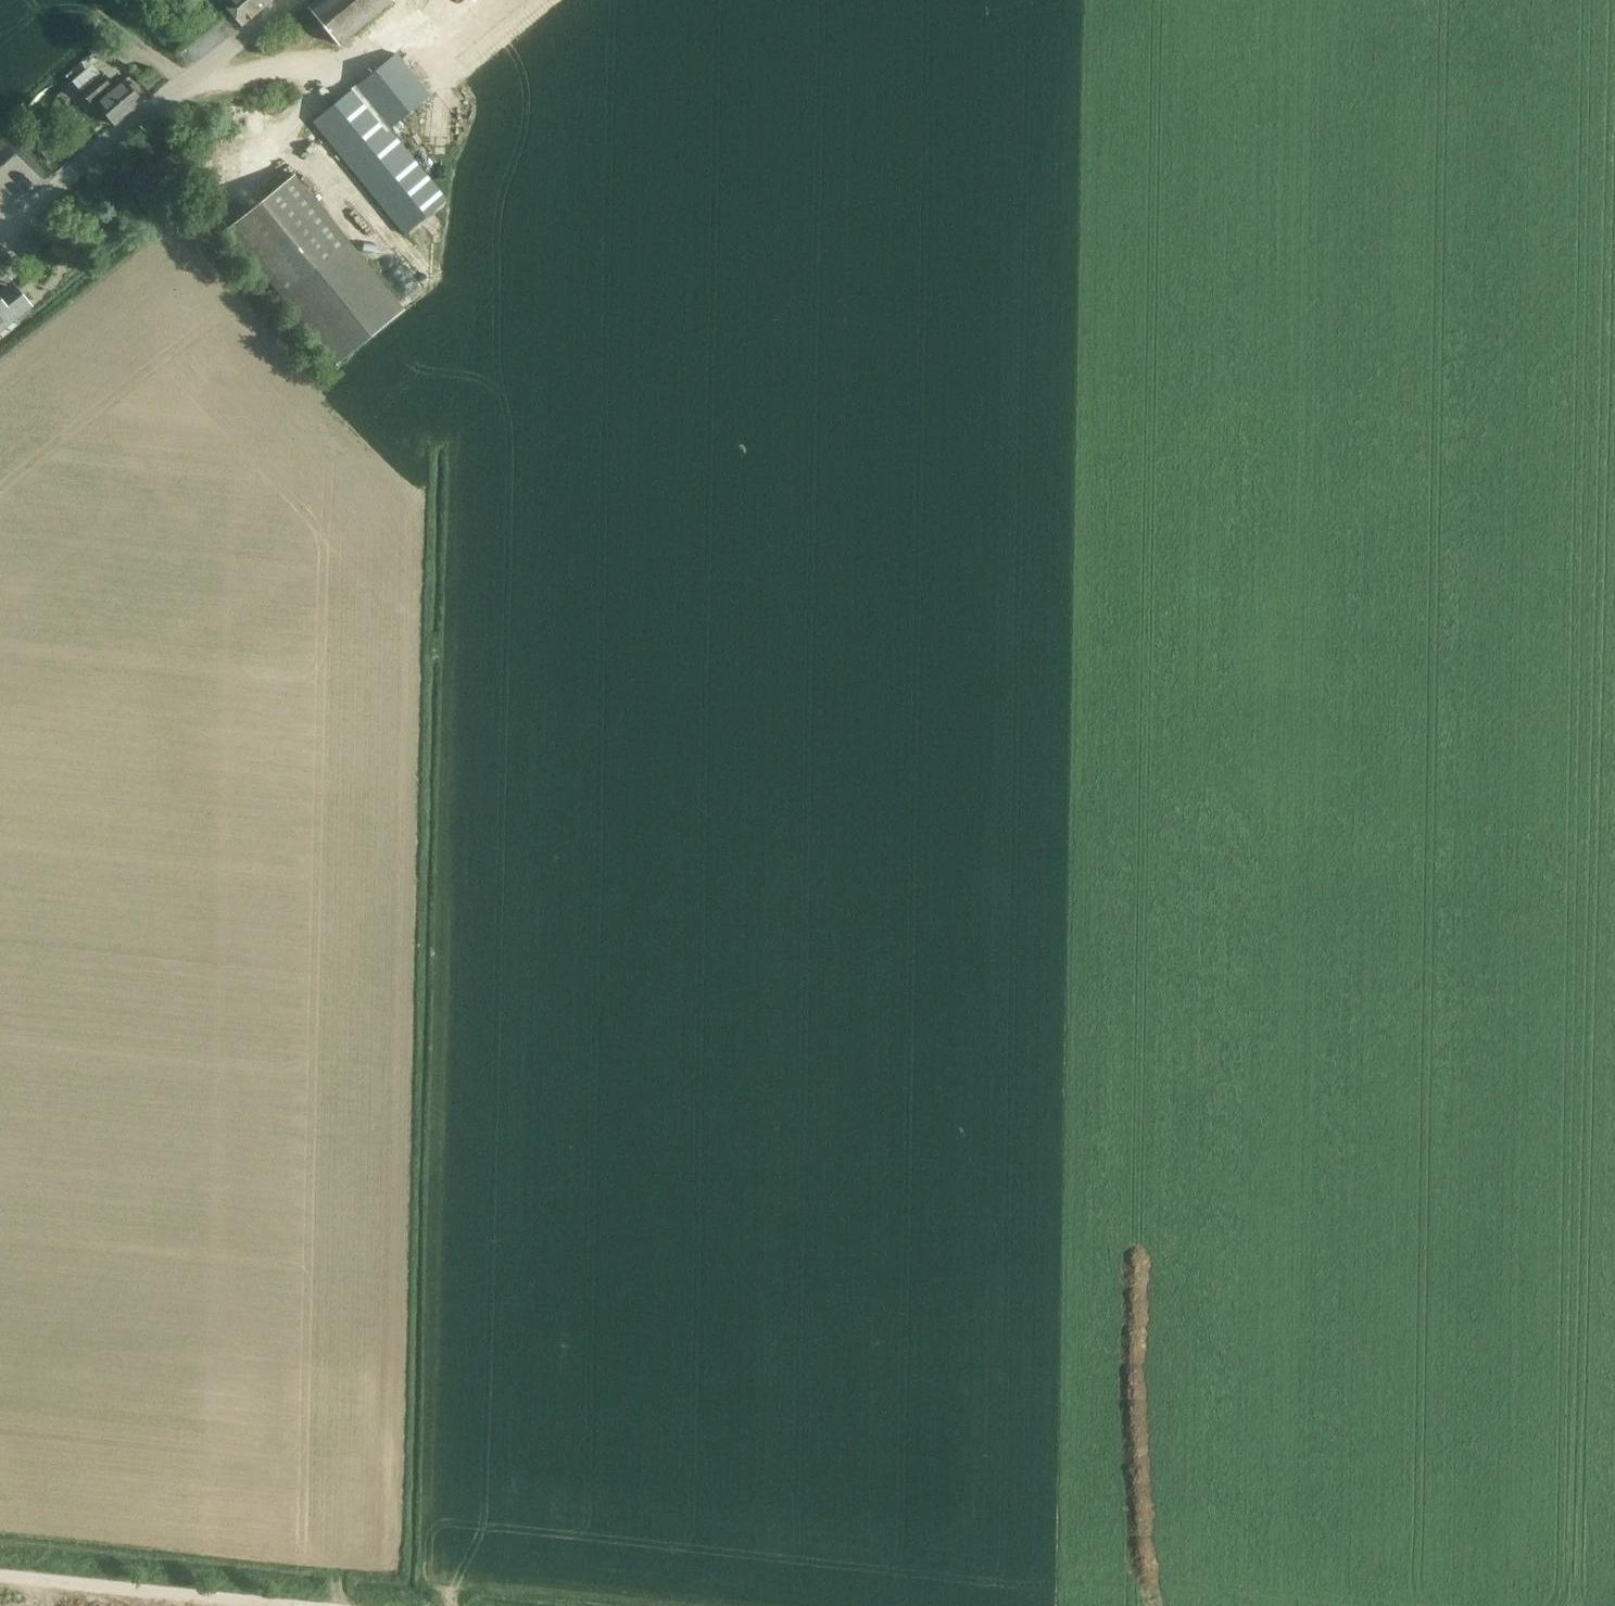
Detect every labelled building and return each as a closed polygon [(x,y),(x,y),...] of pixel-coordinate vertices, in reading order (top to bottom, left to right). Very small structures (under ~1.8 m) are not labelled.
[(228,9),(242,26),(274,0),(221,0),(228,9)] [(392,0),(317,0),(308,8),(339,45),(392,1),(392,0)] [(430,95),(410,70),(396,54),(313,122),(405,234),(446,201),(388,129),(430,95)] [(96,102),(109,118),(115,125),(147,98),(133,82),(128,86),(125,83),(115,91),(101,75),(81,92),(92,105),(96,102)] [(169,140),(124,179),(127,182),(139,195),(139,196),(148,206),(165,191),(160,185),(174,173),(184,184),(205,166),(203,164),(189,147),(181,154),(169,140)] [(404,310),(350,244),(295,176),(226,232),(283,302),(337,364),(404,310)] [(32,306),(13,282),(0,293),(0,332),(32,306)]
